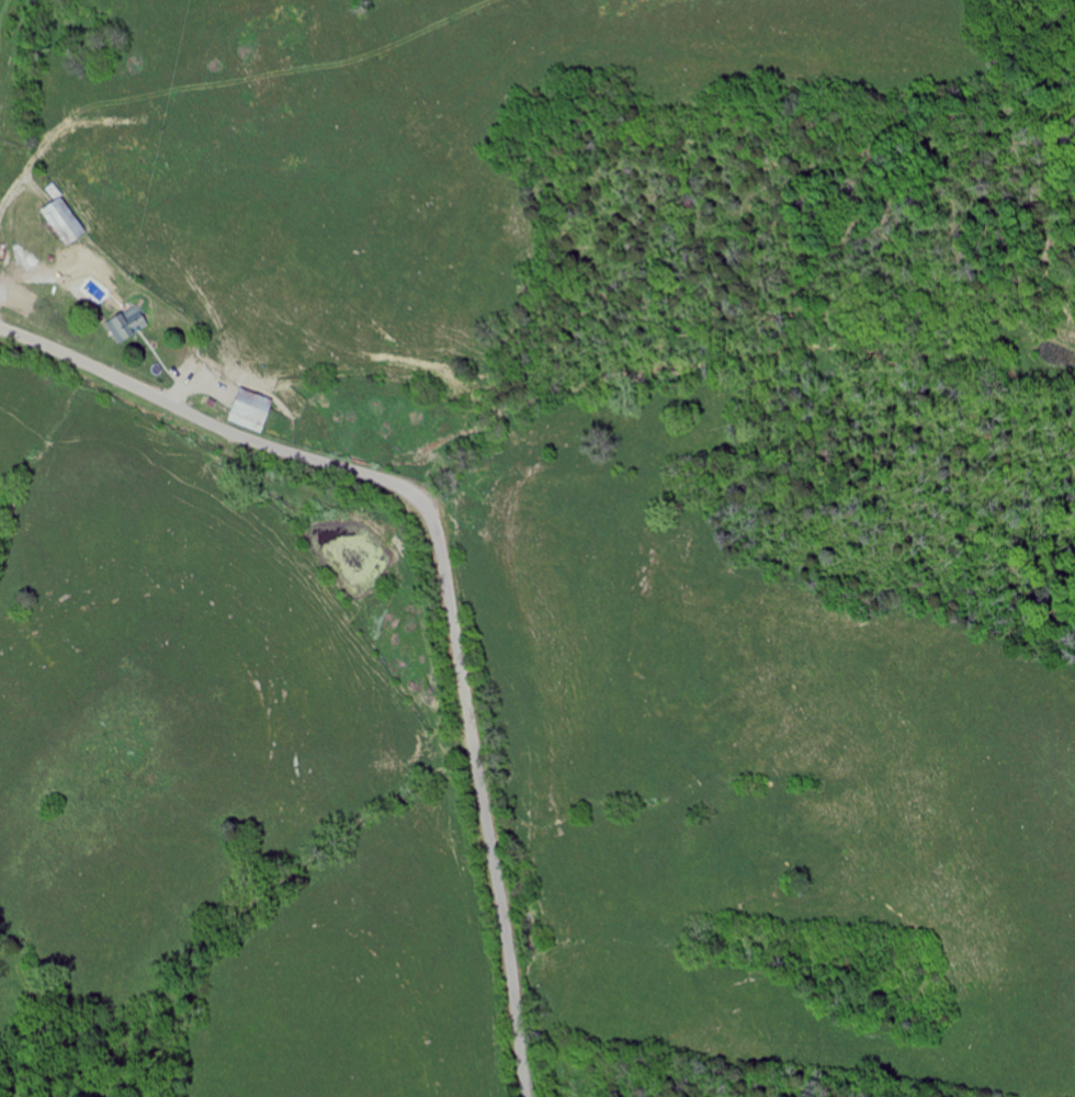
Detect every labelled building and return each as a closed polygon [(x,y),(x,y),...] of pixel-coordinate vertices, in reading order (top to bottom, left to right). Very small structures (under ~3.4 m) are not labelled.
[(91,233),(67,198),(47,212),(71,247),(91,233)] [(122,345),(153,325),(139,304),(109,324),(122,345)] [(234,422),(267,434),(278,401),(245,389),(234,422)]
